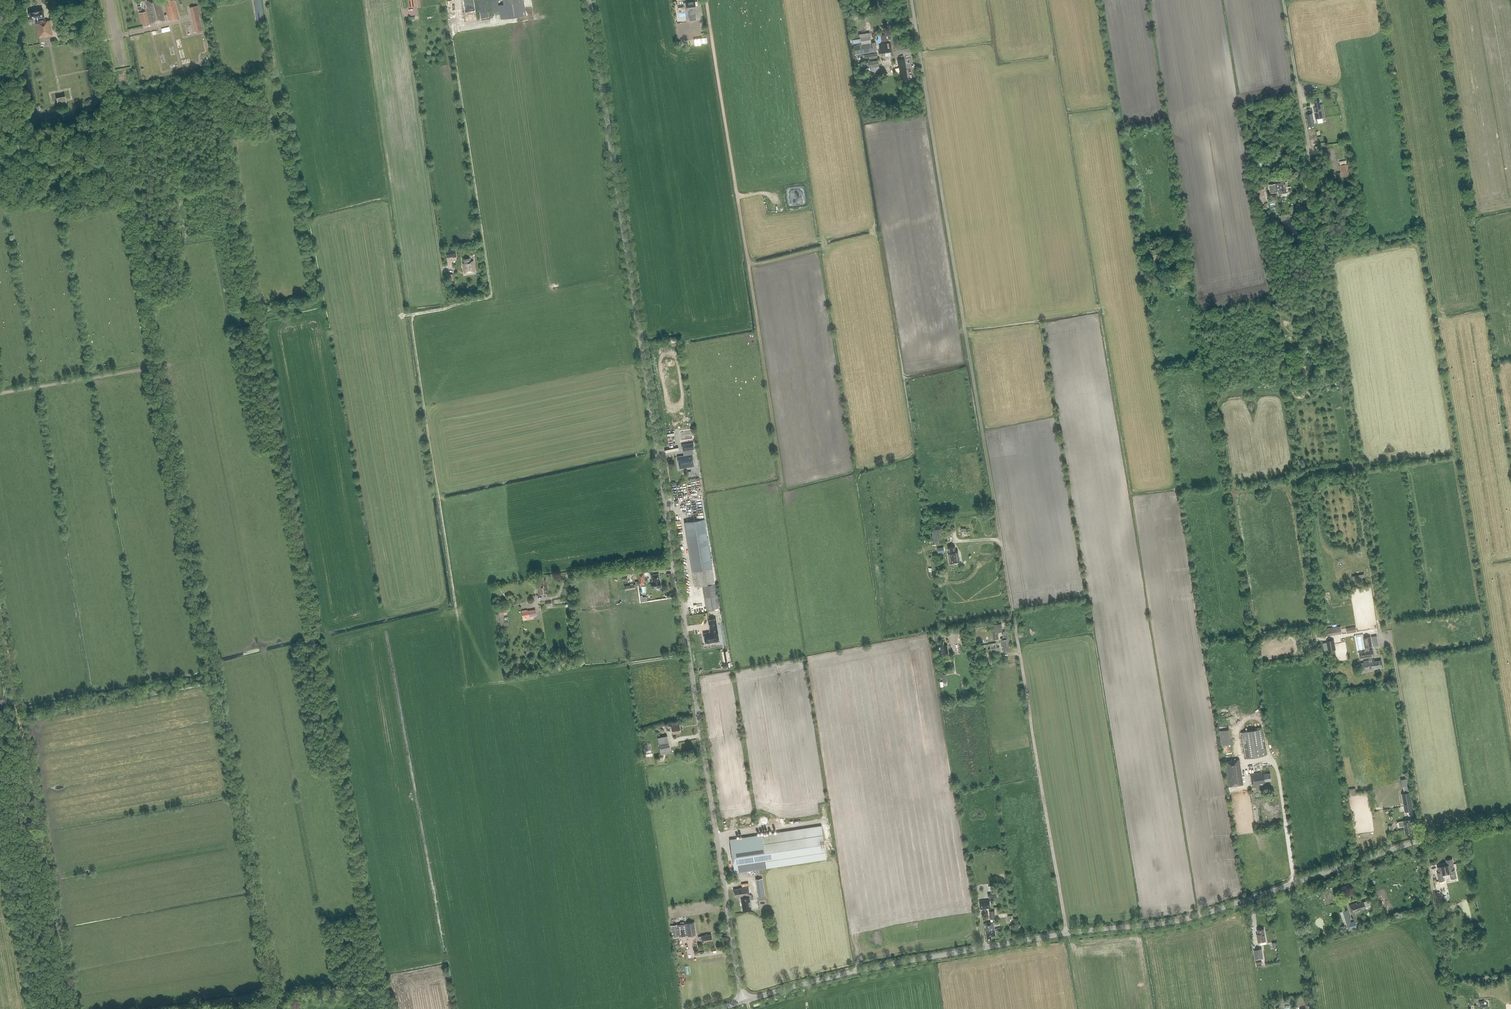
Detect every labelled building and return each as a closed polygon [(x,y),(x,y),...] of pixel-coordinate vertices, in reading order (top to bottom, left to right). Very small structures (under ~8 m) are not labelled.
[(179,17),(174,0),(163,0),(167,14),(164,15),(160,0),(142,0),(142,1),(144,0),(146,9),(145,9),(146,11),(140,13),(143,26),(179,17)] [(257,22),(264,21),(262,11),(261,0),(254,0),(257,22)] [(504,5),(499,6),(501,19),(526,16),(524,0),(504,0),(504,5)] [(697,2),(697,1),(684,3),(684,4),(686,3),(687,8),(688,7),(690,22),(696,21),(694,7),(695,6),(695,2),(697,2)] [(191,6),(196,32),(204,31),(198,5),(191,6)] [(38,38),(51,35),(48,20),(44,20),(43,10),(29,13),(30,19),(35,19),(38,38)] [(851,35),(852,44),(861,43),(861,44),(853,45),(855,55),(876,52),(875,42),(871,42),(869,32),(861,34),(861,38),(860,38),(859,34),(851,35)] [(694,44),(694,46),(706,44),(705,33),(701,33),(702,38),(693,39),(694,44)] [(878,40),(878,43),(880,53),(891,51),(890,41),(888,41),(888,38),(886,38),(886,34),(880,35),(881,40),(878,40)] [(900,73),(901,79),(908,78),(904,59),(898,60),(898,63),(894,64),(896,73),(900,73)] [(871,73),(880,72),(878,60),(869,61),(870,67),(871,67),(871,73)] [(59,105),(68,104),(67,95),(58,97),(59,105)] [(1315,119),(1325,117),(1322,104),(1320,104),(1319,100),(1314,101),(1315,107),(1313,108),(1315,119)] [(1315,126),(1312,113),(1306,114),(1308,127),(1315,126)] [(1339,165),(1341,177),(1350,176),(1347,164),(1339,165)] [(1290,187),(1288,187),(1287,182),(1285,182),(1284,179),(1280,179),(1281,183),(1269,185),(1270,193),(1277,192),(1281,191),(1281,194),(1288,193),(1288,190),(1290,190),(1290,187)] [(1310,208),(1309,201),(1300,203),(1301,209),(1310,208)] [(1150,265),(1160,264),(1159,254),(1157,254),(1156,248),(1149,249),(1150,255),(1148,255),(1150,265)] [(457,257),(455,249),(446,250),(447,258),(453,257),(457,257)] [(464,273),(475,271),(473,261),(470,261),(469,258),(464,259),(464,263),(463,263),(464,273)] [(683,451),(684,456),(677,457),(679,468),(694,466),(692,455),(693,454),(693,449),(694,449),(693,443),(682,445),(683,451)] [(712,568),(701,497),(683,500),(687,522),(684,522),(695,586),(703,585),(706,610),(719,608),(712,568)] [(933,543),(945,542),(943,528),(942,529),(941,526),(939,526),(939,524),(935,524),(935,526),(931,527),(933,543)] [(968,531),(968,528),(962,527),(962,531),(959,531),(959,537),(972,537),(972,531),(968,531)] [(955,551),(954,546),(948,547),(949,552),(950,562),(950,561),(959,560),(959,561),(957,551),(955,551)] [(660,580),(659,580),(658,574),(651,575),(651,579),(652,578),(653,581),(651,581),(652,588),(661,587),(660,580)] [(546,594),(548,594),(546,579),(539,580),(540,585),(538,586),(539,595),(543,595),(544,596),(546,596),(546,594)] [(637,586),(638,586),(638,581),(635,582),(636,584),(625,586),(625,590),(637,588),(637,586)] [(527,610),(521,611),(523,620),(534,619),(533,616),(536,616),(535,609),(527,610)] [(710,642),(719,641),(716,618),(708,619),(710,632),(703,633),(705,643),(707,643),(707,644),(710,644),(710,642)] [(991,624),(994,639),(998,638),(997,631),(998,631),(998,634),(1002,633),(1002,631),(1003,631),(1001,623),(991,624)] [(1343,626),(1328,627),(1328,635),(1344,634),(1343,626)] [(1369,658),(1369,660),(1364,661),(1364,663),(1361,663),(1362,668),(1365,667),(1366,671),(1378,669),(1378,667),(1382,667),(1381,660),(1374,661),(1374,660),(1371,660),(1371,659),(1372,658),(1372,656),(1374,656),(1372,650),(1369,650),(1368,647),(1372,646),(1371,636),(1363,637),(1365,651),(1359,652),(1360,658),(1369,657),(1369,658)] [(1009,647),(1010,647),(1008,637),(1000,639),(1002,647),(1003,647),(1004,653),(1010,652),(1009,647)] [(1326,641),(1328,651),(1336,650),(1334,640),(1326,641)] [(947,645),(945,645),(944,646),(944,641),(938,642),(939,646),(938,647),(940,656),(947,655),(946,653),(949,653),(947,645)] [(996,643),(978,646),(979,651),(990,649),(991,656),(998,655),(996,647),(999,647),(998,644),(996,644),(996,643)] [(673,734),(680,732),(679,724),(671,725),(673,734)] [(1231,728),(1221,730),(1223,745),(1234,743),(1231,728)] [(1261,729),(1241,732),(1245,758),(1266,755),(1261,729)] [(658,738),(661,755),(670,753),(667,736),(658,738)] [(1229,786),(1241,784),(1237,760),(1225,762),(1229,786)] [(1270,773),(1264,774),(1264,772),(1251,774),(1253,785),(1265,783),(1265,788),(1269,787),(1268,781),(1271,780),(1270,773)] [(1404,793),(1401,793),(1405,812),(1414,810),(1409,785),(1403,786),(1404,793)] [(1413,831),(1410,819),(1398,822),(1399,827),(1404,826),(1405,833),(1411,832),(1411,831),(1413,831)] [(737,873),(827,859),(821,825),(732,839),(737,873)] [(1454,866),(1452,858),(1445,860),(1446,865),(1437,867),(1438,872),(1437,873),(1439,882),(1445,880),(1443,875),(1445,874),(1445,873),(1448,873),(1448,874),(1449,873),(1450,876),(1456,875),(1455,869),(1453,870),(1452,866),(1454,866)] [(999,876),(1002,882),(1007,879),(1004,873),(999,876)] [(741,897),(750,895),(748,887),(740,888),(740,889),(734,889),(735,897),(741,896),(741,897)] [(751,909),(749,897),(741,898),(743,910),(751,909)] [(980,909),(990,908),(990,900),(980,901),(980,909)] [(1359,910),(1366,908),(1363,901),(1357,904),(1357,903),(1350,905),(1353,914),(1360,911),(1359,910)] [(994,922),(993,922),(993,919),(995,918),(994,910),(989,911),(990,917),(990,919),(991,919),(991,923),(984,924),(985,931),(986,931),(987,939),(991,938),(991,936),(995,935),(994,931),(1001,930),(1001,927),(997,928),(995,928),(994,922)] [(1355,923),(1357,922),(1354,914),(1352,914),(1354,921),(1351,922),(1347,910),(1343,911),(1349,930),(1357,927),(1355,923)] [(694,922),(677,925),(679,936),(688,935),(688,936),(696,935),(694,922)] [(672,938),(679,936),(677,925),(670,926),(672,938)] [(1266,941),(1264,929),(1257,930),(1257,934),(1256,934),(1258,942),(1266,941)] [(701,940),(701,943),(712,941),(711,935),(700,936),(700,937),(698,937),(698,941),(701,940)] [(1261,948),(1253,950),(1255,959),(1263,958),(1261,948)]
